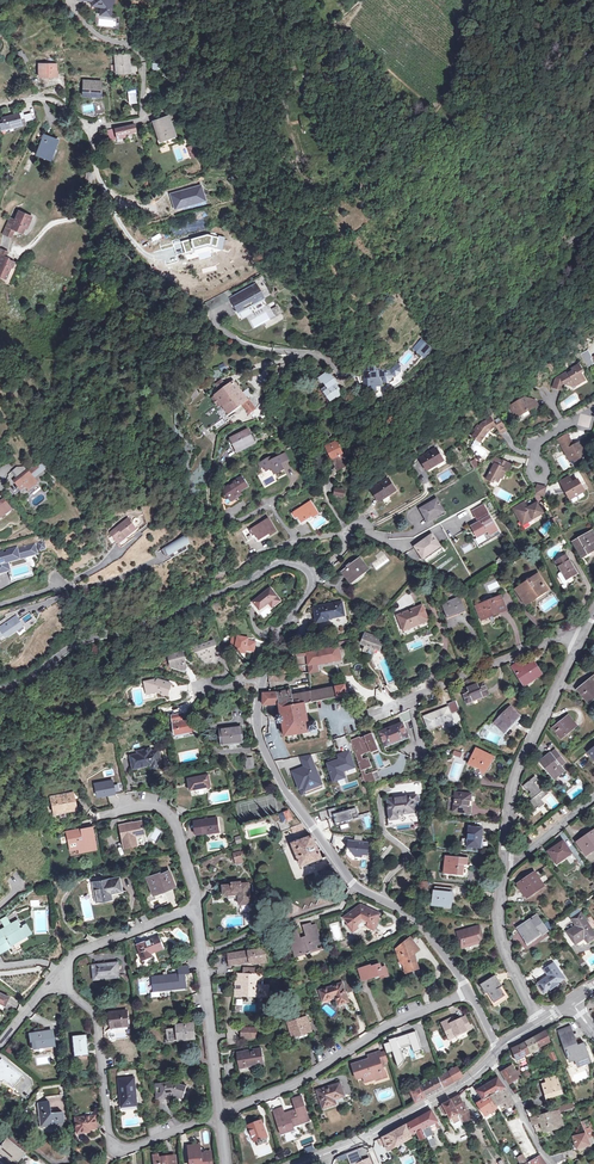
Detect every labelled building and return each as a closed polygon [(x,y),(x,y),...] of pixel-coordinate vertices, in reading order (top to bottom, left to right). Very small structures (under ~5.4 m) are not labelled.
[(94,4),(99,5),(100,2),(106,2),(105,9),(113,10),(115,0),(95,0),(94,4)] [(100,2),(99,5),(104,5),(103,13),(113,14),(113,10),(105,9),(106,2),(100,2)] [(18,51),(23,61),(28,57),(30,56),(24,47),(18,51)] [(131,56),(118,57),(120,72),(133,70),(131,56)] [(40,65),(41,76),(57,75),(57,64),(40,65)] [(85,93),(101,94),(101,82),(85,81),(85,93)] [(97,110),(99,118),(107,116),(105,108),(97,110)] [(25,125),(22,114),(6,118),(7,122),(2,124),(4,130),(25,125)] [(161,123),(160,119),(153,122),(157,133),(155,134),(159,145),(175,139),(168,120),(161,123)] [(107,137),(113,136),(114,139),(124,137),(124,134),(135,131),(134,124),(114,129),(106,131),(107,137)] [(51,161),(59,140),(46,135),(37,156),(51,161)] [(190,158),(196,156),(191,145),(186,147),(190,158)] [(236,181),(232,184),(238,190),(242,186),(237,180),(236,181)] [(170,194),(173,205),(174,204),(176,209),(182,207),(181,206),(204,199),(200,185),(170,194)] [(27,224),(29,219),(18,214),(15,223),(13,226),(9,224),(4,236),(4,237),(12,241),(15,233),(23,236),(24,231),(27,232),(30,225),(27,224)] [(0,251),(0,266),(0,280),(6,282),(12,270),(13,271),(15,266),(9,263),(8,260),(7,260),(9,254),(0,251)] [(232,296),(229,298),(230,300),(237,312),(263,298),(255,284),(232,296)] [(229,298),(232,296),(228,288),(210,298),(215,308),(230,300),(229,298)] [(277,308),(272,310),(276,317),(280,314),(277,308)] [(418,353),(426,344),(420,339),(412,348),(418,353)] [(426,344),(418,353),(415,356),(418,359),(421,356),(422,357),(431,348),(426,344)] [(587,367),(593,364),(587,350),(580,354),(587,367)] [(569,374),(568,372),(556,379),(554,387),(555,389),(562,391),(563,385),(568,386),(573,382),(575,386),(576,386),(585,381),(581,374),(582,371),(579,365),(572,369),(572,370),(573,372),(569,374)] [(391,381),(393,375),(391,370),(383,371),(383,370),(376,370),(375,366),(366,366),(367,370),(365,370),(365,378),(365,387),(383,385),(382,381),(386,383),(391,381)] [(326,387),(323,389),(331,401),(342,392),(334,382),(335,381),(328,371),(319,378),(326,387)] [(222,379),(214,383),(217,388),(225,384),(222,379)] [(220,400),(202,414),(201,422),(207,430),(224,418),(227,422),(232,418),(229,414),(243,403),(251,413),(260,405),(259,405),(252,395),(247,399),(234,382),(217,395),(220,400)] [(263,400),(255,392),(252,395),(259,405),(263,400)] [(516,415),(519,419),(522,417),(522,418),(529,414),(528,414),(535,410),(537,404),(525,401),(509,409),(511,413),(516,415)] [(487,431),(488,432),(494,429),(498,435),(505,431),(500,422),(493,426),(489,419),(482,424),(479,427),(478,428),(477,427),(473,432),(475,433),(471,438),(480,444),(483,438),(486,434),(485,432),(487,431)] [(592,434),(593,426),(593,425),(585,423),(583,431),(592,434)] [(248,430),(230,437),(235,450),(253,443),(248,430)] [(560,444),(568,457),(571,455),(572,457),(574,460),(586,453),(583,448),(585,447),(581,440),(572,445),(569,439),(560,444)] [(336,441),(326,447),(338,471),(346,467),(340,455),(342,453),(336,441)] [(427,470),(443,460),(436,448),(420,458),(427,470)] [(264,465),(266,470),(268,474),(273,471),(276,477),(285,472),(283,469),(291,464),(287,456),(274,464),(272,461),(264,465)] [(473,469),(479,466),(474,458),(469,462),(473,469)] [(497,460),(494,466),(486,480),(491,482),(493,480),(498,483),(501,479),(502,480),(505,476),(507,472),(508,472),(511,468),(501,462),(497,460)] [(20,476),(14,481),(23,492),(17,497),(20,502),(40,486),(30,474),(39,466),(37,465),(33,465),(27,470),(20,476)] [(17,472),(20,476),(27,470),(24,467),(17,472)] [(240,492),(243,490),(242,489),(249,485),(244,475),(226,485),(233,499),(241,494),(240,492)] [(560,482),(563,487),(571,482),(569,477),(560,482)] [(379,501),(395,490),(388,479),(371,490),(379,501)] [(571,482),(563,487),(570,500),(584,492),(578,481),(573,484),(571,482)] [(534,495),(543,498),(546,488),(537,486),(534,495)] [(5,513),(4,511),(9,506),(2,498),(0,500),(0,518),(5,513)] [(428,522),(442,514),(439,509),(442,507),(437,499),(420,509),(428,522)] [(310,501),(293,512),(292,513),(299,524),(301,523),(302,523),(308,520),(310,521),(313,519),(313,517),(319,513),(310,501)] [(513,509),(521,522),(526,520),(527,523),(543,514),(538,504),(528,510),(524,503),(513,509)] [(483,505),(472,511),(477,520),(478,519),(479,522),(471,527),(477,538),(488,532),(490,535),(498,531),(489,516),(487,517),(486,515),(488,514),(483,505)] [(248,543),(254,539),(252,536),(255,534),(259,540),(269,533),(270,535),(276,531),(268,518),(249,531),(248,529),(242,534),(248,543)] [(122,535),(125,538),(136,529),(128,519),(111,533),(116,540),(122,535)] [(593,549),(593,537),(591,532),(575,542),(583,556),(593,549)] [(122,535),(116,540),(119,543),(125,538),(122,535)] [(423,558),(440,546),(432,535),(415,547),(423,558)] [(186,536),(166,547),(170,555),(172,559),(188,549),(186,546),(190,544),(186,536)] [(29,544),(32,552),(45,548),(43,540),(29,544)] [(461,548),(464,553),(473,548),(470,543),(461,548)] [(9,568),(6,560),(9,559),(12,569),(28,564),(25,555),(32,553),(32,552),(29,544),(27,545),(27,544),(22,546),(0,553),(0,571),(9,568)] [(170,555),(166,547),(162,549),(166,557),(170,555)] [(566,555),(556,561),(561,571),(566,579),(578,572),(572,562),(569,560),(566,555)] [(352,577),(354,580),(368,569),(360,559),(354,563),(353,562),(350,565),(351,567),(345,572),(349,579),(352,577)] [(564,583),(567,581),(566,579),(561,571),(558,573),(558,575),(562,583),(564,583)] [(526,604),(533,599),(532,597),(545,589),(542,583),(543,582),(538,574),(516,589),(526,604)] [(270,588),(267,590),(263,593),(253,602),(260,609),(268,602),(271,600),(275,605),(280,600),(270,588)] [(481,619),(506,609),(501,596),(476,606),(481,619)] [(449,616),(463,610),(458,599),(444,605),(449,616)] [(328,620),(328,618),(343,616),(343,613),(342,601),(335,602),(313,607),(316,623),(328,620)] [(403,630),(428,620),(422,605),(397,615),(403,630)] [(0,620),(0,637),(3,634),(6,637),(19,629),(14,622),(12,619),(18,615),(16,610),(4,614),(5,617),(0,620)] [(18,619),(14,622),(19,629),(23,626),(18,619)] [(374,652),(374,650),(375,648),(380,650),(382,644),(381,641),(378,640),(379,637),(363,631),(360,633),(360,634),(363,639),(361,643),(366,645),(364,649),(366,649),(365,651),(371,653),(372,652),(374,652)] [(253,652),(254,642),(248,641),(245,641),(246,638),(238,637),(237,639),(232,638),(230,648),(235,649),(235,651),(246,653),(247,651),(253,652)] [(199,654),(200,658),(202,657),(205,665),(217,660),(214,653),(216,653),(215,648),(216,646),(215,642),(195,649),(196,654),(199,654)] [(306,653),(308,664),(318,662),(333,660),(334,665),(340,664),(337,647),(306,653)] [(482,661),(486,653),(479,649),(476,659),(482,661)] [(185,672),(186,666),(183,653),(168,657),(172,668),(185,672)] [(318,662),(308,664),(310,673),(320,671),(318,662)] [(534,663),(524,670),(520,663),(512,668),(524,685),(541,674),(534,663)] [(578,690),(588,702),(593,697),(593,677),(578,690)] [(145,683),(145,687),(153,691),(153,695),(160,693),(160,694),(167,697),(171,685),(163,682),(163,685),(160,684),(160,681),(158,680),(145,683)] [(396,689),(393,680),(393,681),(387,682),(388,683),(385,686),(390,692),(396,689)] [(467,702),(488,694),(483,682),(462,691),(467,702)] [(292,696),(291,693),(290,690),(277,692),(277,693),(263,693),(263,705),(279,705),(281,715),(277,716),(276,718),(276,720),(277,722),(279,722),(281,722),(282,721),(285,737),(311,732),(311,731),(317,730),(316,722),(309,724),(305,704),(334,698),(335,702),(340,701),(339,700),(342,699),(341,696),(347,695),(344,685),(299,695),(292,696)] [(153,691),(145,687),(148,696),(153,695),(153,691)] [(429,729),(453,720),(448,708),(424,718),(429,729)] [(521,719),(511,709),(494,726),(504,736),(521,719)] [(177,737),(190,734),(195,733),(193,721),(183,723),(181,715),(172,717),(176,737),(177,737)] [(569,716),(553,729),(562,739),(577,726),(569,716)] [(396,738),(397,741),(408,737),(402,723),(380,732),(385,743),(396,738)] [(250,738),(248,725),(230,728),(232,742),(250,738)] [(375,780),(372,772),(365,774),(363,770),(371,766),(368,757),(363,759),(361,755),(364,754),(363,750),(375,745),(376,749),(378,748),(371,733),(360,738),(359,737),(350,741),(365,783),(375,780)] [(378,750),(378,748),(376,749),(375,745),(363,750),(364,754),(370,751),(371,753),(378,750)] [(488,757),(489,755),(477,749),(469,765),(480,768),(484,773),(486,772),(488,769),(490,766),(492,761),(489,760),(490,758),(488,757)] [(555,750),(551,754),(551,753),(540,762),(555,780),(565,771),(562,767),(566,763),(555,750)] [(140,754),(140,758),(133,759),(134,769),(150,766),(151,770),(162,768),(160,755),(153,756),(152,752),(140,754)] [(328,765),(334,780),(343,777),(341,771),(353,767),(348,753),(339,756),(341,760),(328,765)] [(300,758),(303,768),(313,765),(310,756),(300,758)] [(254,769),(253,757),(244,758),(245,769),(254,769)] [(457,783),(466,761),(456,757),(447,779),(457,783)] [(306,794),(322,788),(313,765),(304,768),(305,772),(302,773),(301,769),(292,772),(298,789),(303,787),(306,794)] [(378,770),(372,772),(375,780),(381,778),(378,770)] [(535,783),(538,781),(535,777),(523,786),(528,792),(526,793),(529,796),(531,794),(534,798),(527,804),(534,813),(538,810),(539,811),(541,810),(540,809),(545,804),(542,800),(549,794),(544,787),(541,790),(535,783)] [(179,799),(192,802),(190,794),(211,790),(208,778),(183,783),(179,799)] [(107,793),(107,795),(115,794),(113,781),(95,783),(97,795),(107,793)] [(303,787),(298,789),(301,796),(306,794),(303,787)] [(73,808),(71,793),(48,797),(51,812),(73,808)] [(454,811),(467,813),(468,806),(470,806),(471,795),(456,793),(454,811)] [(396,817),(396,815),(413,813),(412,803),(416,803),(415,796),(386,800),(388,818),(396,817)] [(190,810),(192,802),(179,799),(177,807),(190,810)] [(337,807),(318,812),(321,821),(330,819),(331,822),(334,821),(335,824),(336,827),(346,824),(345,821),(360,817),(359,812),(358,813),(357,808),(339,812),(337,807)] [(287,811),(283,813),(287,822),(291,820),(287,811)] [(287,822),(283,813),(278,816),(282,825),(287,822)] [(137,844),(135,836),(143,835),(140,821),(119,826),(123,847),(137,844)] [(209,836),(210,837),(221,835),(219,821),(196,825),(198,838),(209,836)] [(305,827),(302,824),(289,829),(291,833),(305,827)] [(67,837),(68,841),(66,842),(68,850),(76,848),(77,852),(94,848),(90,827),(64,832),(65,838),(67,837)] [(469,833),(469,836),(468,847),(483,848),(484,839),(482,839),(483,828),(470,827),(469,833)] [(593,850),(593,832),(578,843),(587,855),(593,850)] [(236,844),(242,842),(240,835),(234,837),(236,844)] [(321,858),(314,841),(313,840),(311,836),(291,845),(301,867),(321,858)] [(348,847),(348,848),(352,848),(352,852),(355,856),(361,857),(361,855),(367,855),(368,843),(362,843),(354,842),(348,841),(348,847)] [(556,855),(552,857),(557,864),(572,853),(563,841),(552,849),(556,855)] [(348,847),(345,853),(350,860),(355,856),(352,852),(352,848),(348,848),(348,847)] [(232,853),(235,865),(244,863),(241,850),(232,853)] [(445,874),(463,875),(463,869),(464,865),(468,865),(468,859),(446,857),(445,874)] [(175,886),(170,872),(161,875),(160,873),(148,878),(153,894),(175,886)] [(535,873),(518,884),(526,897),(538,889),(539,891),(544,887),(535,873)] [(112,894),(123,892),(121,878),(110,880),(110,879),(94,882),(97,903),(114,900),(112,894)] [(240,895),(240,897),(241,904),(240,904),(241,913),(253,912),(252,903),(249,882),(241,883),(240,881),(232,882),(232,884),(223,885),(224,895),(228,895),(228,898),(236,897),(236,896),(240,895)] [(526,897),(518,884),(516,886),(526,900),(539,891),(538,889),(526,897)] [(451,906),(453,889),(435,887),(433,905),(440,906),(440,904),(451,906)] [(300,905),(299,906),(304,909),(306,905),(310,907),(312,903),(316,905),(321,897),(316,895),(304,899),(290,892),(287,898),(300,905)] [(80,898),(82,912),(90,910),(88,896),(80,898)] [(286,900),(299,906),(300,905),(287,898),(286,900)] [(371,918),(376,920),(381,913),(362,904),(342,918),(352,931),(361,921),(367,924),(371,918)] [(572,919),(576,926),(568,932),(576,944),(587,936),(590,941),(593,938),(593,932),(581,913),(572,919)] [(542,935),(548,931),(543,925),(537,915),(522,926),(523,927),(519,930),(524,938),(526,937),(529,941),(541,933),(542,935)] [(371,918),(367,924),(373,927),(376,920),(371,918)] [(23,926),(19,921),(3,931),(2,930),(0,931),(0,953),(13,945),(12,944),(27,933),(23,926)] [(543,925),(548,931),(552,928),(548,922),(543,925)] [(23,926),(27,933),(32,930),(27,923),(23,926)] [(296,957),(302,955),(302,957),(307,955),(308,956),(310,955),(310,954),(315,952),(313,946),(321,943),(318,936),(317,936),(313,927),(310,927),(309,925),(302,927),(306,940),(300,942),(296,932),(287,935),(291,947),(292,947),(296,957)] [(462,948),(479,943),(476,935),(482,934),(479,926),(458,933),(462,948)] [(155,958),(153,953),(166,948),(161,935),(138,944),(145,962),(155,958)] [(407,972),(419,968),(415,954),(419,949),(411,938),(404,944),(403,943),(396,949),(400,962),(403,961),(407,972)] [(260,961),(261,963),(267,962),(265,949),(229,955),(232,966),(260,961)] [(97,972),(98,979),(120,976),(119,963),(94,965),(95,972),(97,972)] [(382,978),(388,976),(385,967),(380,968),(379,963),(369,967),(368,965),(357,969),(362,983),(382,977),(382,978)] [(551,974),(548,976),(538,984),(544,993),(550,989),(550,990),(560,983),(565,979),(554,963),(544,970),(546,974),(549,972),(551,974)] [(188,988),(188,983),(187,974),(191,974),(190,967),(180,968),(180,975),(153,977),(154,985),(155,985),(156,991),(170,989),(171,990),(188,988)] [(256,974),(244,974),(236,974),(236,995),(262,996),(263,984),(263,974),(256,974)] [(501,988),(503,987),(496,975),(480,985),(486,993),(487,993),(494,1003),(505,996),(501,988)] [(337,1005),(349,1001),(343,982),(318,991),(322,1002),(335,998),(337,1005)] [(6,995),(0,1008),(4,1010),(10,997),(6,995)] [(236,998),(234,1011),(242,1012),(243,999),(236,998)] [(129,1026),(128,1011),(110,1013),(112,1028),(129,1026)] [(469,1030),(462,1017),(452,1022),(450,1018),(439,1024),(447,1040),(469,1030)] [(311,1031),(306,1018),(289,1024),(293,1038),(311,1031)] [(167,1027),(169,1040),(196,1038),(194,1023),(178,1024),(178,1026),(167,1027)] [(572,1037),(568,1027),(558,1031),(564,1046),(565,1045),(568,1051),(567,1052),(568,1057),(569,1056),(570,1059),(575,1057),(576,1061),(578,1066),(592,1061),(585,1043),(577,1046),(576,1044),(577,1043),(575,1036),(572,1037)] [(255,1037),(255,1028),(242,1028),(241,1037),(255,1037)] [(36,1031),(36,1033),(31,1034),(32,1041),(34,1040),(34,1045),(38,1047),(40,1048),(56,1046),(53,1031),(45,1032),(45,1030),(36,1031)] [(412,1042),(415,1051),(421,1049),(415,1030),(394,1037),(397,1047),(409,1043),(412,1042)] [(533,1038),(541,1053),(544,1051),(541,1046),(551,1042),(549,1037),(546,1031),(533,1038)] [(86,1035),(71,1036),(73,1056),(88,1055),(86,1035)] [(526,1042),(531,1053),(534,1052),(536,1055),(541,1053),(533,1038),(526,1042)] [(519,1045),(525,1056),(531,1053),(526,1042),(519,1045)] [(525,1056),(519,1045),(513,1049),(516,1059),(520,1062),(527,1060),(526,1059),(525,1056)] [(244,1049),(244,1051),(237,1052),(239,1068),(262,1065),(260,1049),(251,1050),(250,1049),(244,1049)] [(379,1051),(372,1054),(373,1057),(369,1059),(352,1065),(357,1077),(362,1075),(367,1074),(370,1081),(375,1079),(376,1082),(387,1078),(384,1070),(383,1071),(381,1065),(384,1064),(379,1051)] [(555,1052),(549,1054),(552,1061),(558,1059),(555,1052)] [(12,1087),(22,1076),(2,1059),(0,1062),(0,1076),(12,1087)] [(509,1069),(502,1073),(509,1084),(520,1078),(520,1077),(519,1072),(517,1072),(513,1067),(509,1069)] [(440,1089),(443,1087),(454,1081),(458,1079),(462,1075),(458,1068),(453,1070),(452,1068),(450,1070),(451,1071),(440,1076),(429,1082),(410,1092),(412,1094),(416,1101),(414,1103),(415,1105),(422,1100),(427,1097),(440,1089)] [(557,1075),(545,1079),(547,1083),(543,1085),(546,1097),(562,1092),(557,1075)] [(137,1106),(134,1077),(119,1079),(122,1107),(137,1106)] [(496,1093),(505,1088),(499,1078),(498,1078),(477,1090),(483,1100),(484,1101),(490,1096),(496,1093)] [(168,1097),(168,1095),(172,1094),(184,1098),(188,1085),(172,1081),(157,1083),(158,1099),(168,1097)] [(330,1104),(331,1108),(337,1106),(336,1102),(346,1098),(341,1085),(319,1092),(324,1106),(330,1104)] [(490,1096),(497,1107),(502,1103),(506,1109),(515,1103),(509,1094),(505,1088),(496,1093),(490,1096)] [(20,1101),(26,1094),(23,1092),(18,1099),(20,1101)] [(459,1096),(451,1100),(458,1114),(460,1113),(465,1122),(473,1118),(469,1110),(467,1111),(466,1110),(464,1106),(460,1098),(459,1096)] [(484,1101),(483,1100),(478,1103),(486,1116),(497,1108),(497,1107),(490,1096),(484,1101)] [(275,1111),(282,1130),(286,1129),(287,1133),(296,1130),(295,1126),(308,1121),(300,1098),(293,1100),(296,1109),(300,1108),(301,1110),(285,1115),(282,1108),(275,1111)] [(458,1114),(451,1100),(440,1106),(445,1114),(448,1113),(451,1118),(449,1119),(452,1125),(454,1124),(456,1129),(466,1124),(465,1122),(460,1113),(458,1114)] [(66,1127),(64,1113),(52,1115),(50,1103),(38,1104),(41,1130),(66,1127)] [(553,1111),(559,1110),(560,1113),(576,1107),(575,1105),(574,1103),(553,1109),(553,1111)] [(526,1110),(529,1116),(530,1117),(536,1115),(533,1109),(531,1110),(530,1108),(526,1110)] [(560,1113),(559,1110),(553,1111),(530,1118),(534,1128),(542,1125),(544,1132),(564,1126),(560,1113)] [(418,1132),(422,1140),(433,1134),(429,1126),(438,1121),(432,1111),(419,1118),(409,1124),(413,1135),(418,1132)] [(82,1131),(89,1130),(96,1129),(94,1117),(77,1119),(78,1131),(82,1131)] [(267,1136),(261,1119),(248,1124),(254,1141),(267,1136)] [(386,1144),(388,1151),(412,1137),(407,1124),(389,1135),(378,1140),(381,1147),(386,1144)] [(586,1134),(588,1138),(593,1135),(590,1129),(585,1132),(586,1134)] [(591,1145),(588,1138),(586,1134),(574,1137),(576,1144),(573,1145),(574,1149),(574,1150),(591,1145)] [(8,1140),(0,1150),(0,1159),(6,1163),(17,1163),(25,1155),(8,1140)] [(211,1152),(205,1153),(205,1155),(201,1155),(200,1146),(188,1147),(190,1163),(212,1163),(211,1152)] [(520,1163),(521,1163),(527,1161),(523,1153),(516,1157),(520,1163)] [(563,1153),(550,1156),(553,1160),(556,1163),(565,1159),(563,1153)] [(541,1155),(529,1161),(531,1163),(547,1163),(541,1155)] [(174,1157),(161,1158),(162,1161),(158,1161),(158,1156),(152,1156),(153,1163),(175,1163),(174,1157)]
